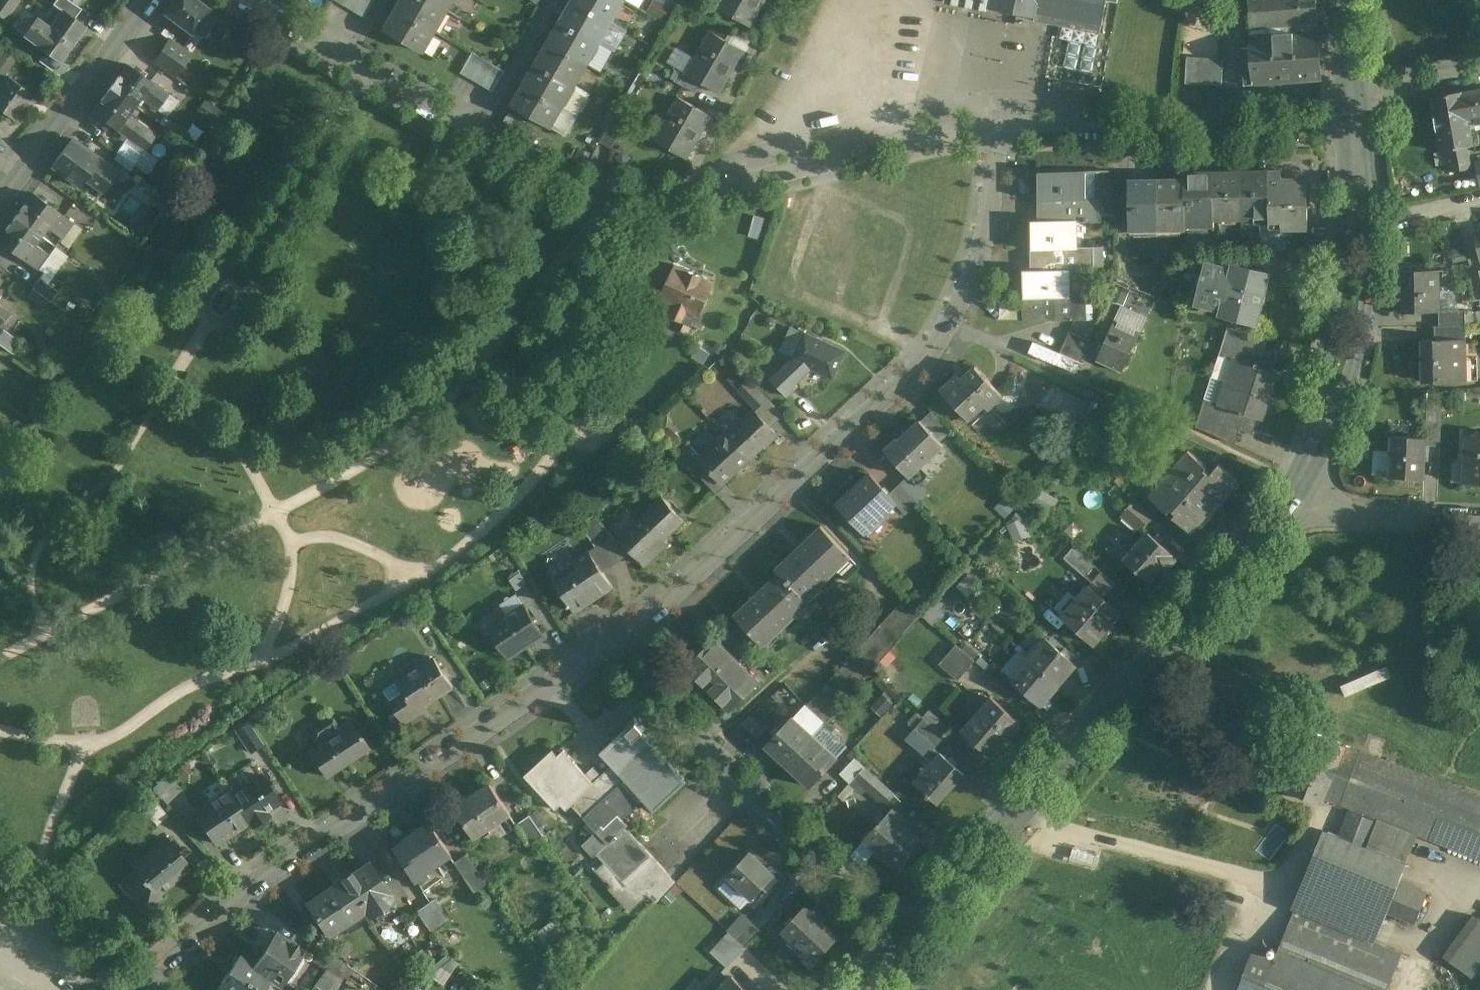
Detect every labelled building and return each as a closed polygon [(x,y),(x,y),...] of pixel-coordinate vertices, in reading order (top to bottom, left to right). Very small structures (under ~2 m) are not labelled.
[(7,19),(21,0),(0,0),(0,14),(7,19)] [(70,0),(56,0),(53,4),(63,11),(64,10),(76,19),(83,9),(70,0)] [(198,0),(173,0),(164,13),(191,33),(194,29),(204,37),(218,16),(209,9),(209,8),(198,0)] [(344,5),(354,11),(361,0),(347,0),(344,5)] [(354,11),(365,17),(375,0),(361,0),(354,11)] [(432,0),(403,0),(398,9),(436,31),(449,10),(432,0)] [(449,10),(454,0),(432,0),(449,10)] [(577,0),(574,0),(562,20),(600,42),(613,21),(577,0)] [(613,21),(625,0),(577,0),(613,21)] [(720,8),(750,25),(765,0),(724,0),(720,8)] [(1035,17),(1048,19),(1049,22),(1054,23),(1056,21),(1101,29),(1107,0),(946,0),(1035,17)] [(1250,29),(1293,25),(1318,23),(1317,0),(1249,0),(1250,29)] [(436,31),(398,9),(386,30),(424,52),(436,31)] [(63,11),(57,20),(56,19),(51,27),(38,18),(25,36),(60,61),(86,26),(76,19),(64,10),(63,11)] [(600,42),(562,20),(550,41),(588,63),(600,42)] [(1318,23),(1293,25),(1294,33),(1248,37),(1250,59),(1243,59),(1245,85),(1322,79),(1318,23)] [(619,24),(607,46),(614,50),(627,28),(619,24)] [(1094,70),(1100,30),(1063,25),(1061,38),(1069,39),(1066,65),(1094,70)] [(744,50),(712,32),(688,74),(703,83),(720,92),(744,50)] [(1192,52),(1217,53),(1217,39),(1193,38),(1192,52)] [(190,54),(170,40),(155,61),(175,75),(190,54)] [(588,63),(550,41),(538,63),(576,85),(588,63)] [(0,56),(0,75),(2,77),(16,58),(4,50),(0,56)] [(484,58),(473,52),(461,73),(472,79),(484,58)] [(1222,84),(1223,56),(1188,55),(1187,83),(1222,84)] [(494,65),(484,58),(472,79),(482,85),(494,65)] [(170,93),(128,62),(109,87),(135,107),(141,99),(157,110),(170,93)] [(576,85),(538,63),(525,84),(564,106),(576,85)] [(494,65),(482,85),(493,91),(505,71),(494,65)] [(994,102),(1026,103),(1026,69),(995,68),(994,102)] [(703,83),(688,74),(682,70),(676,81),(697,93),(703,83)] [(9,75),(0,88),(0,108),(16,120),(29,102),(27,100),(32,93),(9,75)] [(564,106),(525,84),(513,105),(552,127),(564,106)] [(135,107),(109,87),(92,111),(127,138),(134,142),(145,127),(129,115),(135,107)] [(1465,92),(1470,121),(1479,119),(1479,89),(1465,92)] [(1081,112),(1080,90),(1046,91),(1047,113),(1081,112)] [(1464,91),(1430,97),(1440,151),(1447,150),(1451,172),(1471,169),(1467,147),(1474,146),(1470,121),(1465,92),(1464,91)] [(945,94),(941,108),(961,115),(966,101),(945,94)] [(711,116),(680,97),(655,140),(687,158),(711,116)] [(623,128),(612,121),(600,142),(611,148),(623,128)] [(157,135),(145,127),(134,142),(144,150),(145,151),(157,135)] [(134,142),(127,138),(117,152),(134,164),(144,150),(134,142)] [(99,159),(72,139),(52,165),(80,185),(86,177),(99,159)] [(446,148),(435,141),(426,157),(436,163),(446,148)] [(116,172),(99,159),(86,177),(103,190),(116,172)] [(1084,171),(1035,172),(1035,222),(1072,221),(1072,222),(1077,222),(1102,222),(1101,198),(1085,198),(1084,171)] [(1241,173),(1213,174),(1213,218),(1241,217),(1241,173)] [(1269,173),(1241,173),(1241,217),(1269,217),(1269,173)] [(1308,227),(1307,180),(1281,181),(1281,173),(1269,173),(1269,217),(1269,227),(1308,227)] [(1213,218),(1213,174),(1184,174),(1184,178),(1185,178),(1185,226),(1186,226),(1214,226),(1213,218)] [(1185,226),(1185,178),(1184,178),(1157,179),(1158,231),(1186,230),(1186,226),(1185,226)] [(1157,179),(1129,179),(1129,231),(1158,231),(1157,179)] [(73,223),(32,193),(15,216),(41,235),(46,228),(61,239),(73,223)] [(15,216),(0,236),(0,243),(38,271),(49,255),(34,245),(41,235),(15,216)] [(1072,222),(1072,221),(1035,222),(1034,222),(1033,222),(1033,248),(1028,248),(1029,270),(1049,270),(1050,271),(1065,271),(1070,271),(1095,271),(1094,247),(1078,247),(1077,222),(1072,222)] [(1268,273),(1233,265),(1232,269),(1207,263),(1197,302),(1222,308),(1221,312),(1256,321),(1268,273)] [(713,282),(676,267),(665,294),(651,289),(640,315),(653,320),(656,311),(682,322),(684,318),(692,322),(695,314),(699,316),(713,282)] [(1439,269),(1403,270),(1404,312),(1440,311),(1439,269)] [(1050,271),(1049,270),(1029,270),(1026,270),(1026,297),(1021,297),(1021,321),(1087,320),(1087,296),(1071,296),(1070,271),(1065,271),(1050,271)] [(61,294),(44,281),(36,292),(53,304),(61,294)] [(227,283),(219,288),(218,290),(218,291),(212,302),(212,310),(219,314),(227,310),(233,300),(234,300),(235,298),(236,288),(227,283)] [(9,312),(0,305),(0,324),(9,312)] [(1466,310),(1440,311),(1440,339),(1466,338),(1466,310)] [(1115,320),(1096,360),(1122,372),(1140,331),(1115,320)] [(1253,333),(1228,327),(1224,339),(1249,347),(1250,344),(1253,333)] [(2,328),(0,331),(0,344),(13,354),(21,342),(2,328)] [(1035,341),(1031,356),(1080,370),(1090,336),(1068,330),(1063,349),(1035,341)] [(846,350),(807,333),(795,360),(772,380),(787,396),(799,385),(796,382),(812,367),(834,377),(846,350)] [(1421,339),(1421,381),(1467,380),(1467,338),(1466,338),(1440,339),(1421,339)] [(1257,346),(1250,344),(1249,347),(1224,339),(1219,355),(1235,360),(1228,382),(1270,395),(1271,394),(1268,393),(1274,373),(1277,374),(1278,372),(1273,370),(1278,354),(1257,347),(1257,346)] [(1004,395),(979,367),(965,380),(960,374),(943,390),(963,412),(962,413),(969,421),(976,416),(974,414),(986,403),(991,407),(1004,395)] [(767,399),(742,372),(729,384),(754,411),(767,399)] [(1270,395),(1228,382),(1221,403),(1205,398),(1200,415),(1225,422),(1224,425),(1231,427),(1231,426),(1253,433),(1258,418),(1263,419),(1263,417),(1260,416),(1267,395),(1270,396),(1270,395)] [(1427,402),(1426,422),(1441,423),(1442,403),(1427,402)] [(727,436),(748,459),(749,460),(776,434),(754,411),(727,436)] [(1225,422),(1200,415),(1196,426),(1220,437),(1224,425),(1225,422)] [(922,421),(900,441),(897,438),(885,449),(911,477),(912,476),(944,445),(922,421)] [(1426,422),(1426,438),(1426,446),(1440,446),(1441,423),(1426,422)] [(725,434),(700,457),(723,482),(748,459),(727,436),(725,434)] [(1464,435),(1462,482),(1479,483),(1479,436),(1464,435)] [(1426,438),(1391,437),(1390,454),(1395,454),(1394,475),(1389,475),(1389,477),(1424,478),(1426,446),(1426,438)] [(1190,452),(1151,496),(1193,532),(1238,479),(1220,464),(1211,475),(1206,471),(1208,467),(1190,452)] [(891,495),(871,474),(840,503),(869,534),(888,517),(884,513),(896,501),(891,495)] [(928,493),(912,476),(911,477),(902,485),(918,502),(928,493)] [(918,502),(902,485),(891,495),(896,501),(907,513),(918,502)] [(664,497),(620,538),(645,565),(660,551),(656,547),(685,520),(664,497)] [(1153,515),(1136,500),(1127,510),(1144,526),(1153,515)] [(609,539),(593,515),(581,524),(596,547),(609,539)] [(853,558),(823,526),(776,570),(780,574),(781,574),(807,601),(807,600),(853,558)] [(1148,532),(1124,560),(1137,572),(1138,571),(1148,580),(1160,567),(1165,571),(1175,559),(1170,554),(1172,553),(1148,532)] [(1095,564),(1073,545),(1064,555),(1086,575),(1095,564)] [(589,551),(575,560),(580,567),(557,583),(577,612),(613,588),(589,551)] [(780,574),(735,616),(759,642),(764,647),(810,603),(807,600),(807,601),(781,574),(780,574)] [(1088,584),(1060,615),(1092,643),(1119,612),(1088,584)] [(509,612),(524,601),(518,592),(502,603),(509,612)] [(905,598),(871,635),(889,651),(921,616),(905,598)] [(525,606),(492,628),(510,655),(513,653),(515,655),(528,646),(527,644),(543,633),(525,606)] [(972,640),(986,620),(976,612),(962,632),(972,640)] [(759,642),(737,619),(718,638),(740,661),(759,642)] [(889,651),(871,635),(855,652),(873,668),(889,651)] [(718,638),(716,636),(686,666),(731,710),(760,681),(740,661),(718,638)] [(1075,663),(1046,637),(1028,656),(1057,683),(1075,663)] [(975,661),(956,644),(939,664),(958,680),(975,661)] [(855,652),(840,669),(858,685),(873,668),(855,652)] [(1057,683),(1028,656),(1010,676),(1040,703),(1057,683)] [(435,657),(399,681),(399,682),(386,690),(392,700),(391,701),(405,722),(421,712),(419,709),(454,686),(435,657)] [(840,669),(807,705),(823,722),(858,685),(840,669)] [(1022,723),(991,696),(962,729),(993,756),(1022,723)] [(793,716),(765,746),(785,764),(813,734),(793,716)] [(945,735),(924,717),(915,728),(935,746),(945,735)] [(351,720),(339,727),(333,718),(316,730),(315,736),(320,744),(310,751),(327,775),(369,747),(351,720)] [(688,782),(643,733),(646,731),(634,718),(624,726),(628,730),(601,754),(612,767),(643,800),(654,813),(688,782)] [(262,744),(248,723),(237,730),(251,751),(262,744)] [(813,734),(785,764),(810,787),(847,746),(822,724),(813,734)] [(1346,744),(1311,730),(1287,789),(1322,803),(1325,796),(1346,744)] [(1346,744),(1325,796),(1377,817),(1417,833),(1479,858),(1479,797),(1346,744)] [(586,774),(564,750),(558,755),(554,750),(525,776),(556,810),(561,805),(566,811),(572,806),(597,833),(616,815),(621,821),(643,800),(612,767),(602,776),(594,767),(586,774)] [(964,773),(940,752),(914,781),(927,792),(926,794),(929,797),(935,790),(943,797),(964,773)] [(856,756),(842,771),(884,809),(897,794),(856,756)] [(182,788),(168,774),(153,789),(167,803),(182,788)] [(232,795),(231,795),(249,822),(250,821),(253,825),(269,814),(266,810),(279,802),(262,775),(232,795)] [(491,785),(469,800),(467,797),(455,805),(477,836),(511,813),(491,785)] [(228,790),(195,812),(217,844),(249,822),(231,795),(232,795),(228,790)] [(165,811),(149,792),(138,801),(154,820),(165,811)] [(922,840),(901,822),(905,817),(893,807),(881,822),(879,821),(865,838),(877,849),(879,846),(900,865),(922,840)] [(1376,821),(1349,810),(1339,836),(1365,846),(1376,821)] [(544,835),(530,815),(517,824),(530,844),(544,835)] [(666,872),(624,829),(627,827),(621,821),(616,815),(597,833),(583,846),(593,858),(596,855),(609,868),(602,874),(626,901),(633,894),(638,899),(646,892),(666,872)] [(1376,821),(1365,846),(1405,862),(1417,833),(1377,817),(1376,821)] [(431,821),(417,831),(418,833),(394,849),(415,880),(453,854),(431,821)] [(1327,831),(1308,879),(1386,910),(1399,879),(1405,862),(1365,846),(1339,836),(1327,831)] [(167,839),(133,867),(136,870),(123,880),(126,883),(125,891),(136,904),(140,900),(148,909),(161,899),(158,895),(190,867),(167,839)] [(775,874),(751,852),(730,874),(754,897),(775,874)] [(489,883),(469,853),(456,861),(476,891),(489,883)] [(396,900),(370,863),(353,874),(352,873),(345,878),(345,880),(367,911),(371,917),(396,900)] [(666,872),(646,892),(656,902),(676,881),(666,872)] [(1386,910),(1308,879),(1295,910),(1374,942),(1386,910)] [(1426,890),(1399,879),(1386,910),(1414,921),(1426,890)] [(345,880),(308,905),(329,937),(367,911),(345,880)] [(437,900),(420,911),(433,931),(450,919),(437,900)] [(841,935),(807,904),(784,929),(805,949),(801,953),(813,965),(841,935)] [(1295,909),(1275,958),(1254,950),(1237,989),(1386,989),(1401,953),(1374,942),(1295,910),(1295,909)] [(1444,956),(1472,977),(1479,966),(1479,920),(1473,915),(1444,956)] [(752,921),(736,939),(745,947),(761,930),(752,921)] [(729,932),(711,951),(728,967),(746,948),(745,947),(736,939),(729,932)] [(302,950),(276,933),(259,958),(264,961),(259,969),(271,977),(281,983),(302,950)] [(576,944),(569,936),(557,945),(564,954),(576,944)] [(239,955),(218,987),(222,989),(262,989),(271,977),(259,969),(239,955)] [(315,985),(323,989),(331,989),(341,975),(327,967),(315,985)] [(733,977),(720,989),(747,989),(733,977)]
